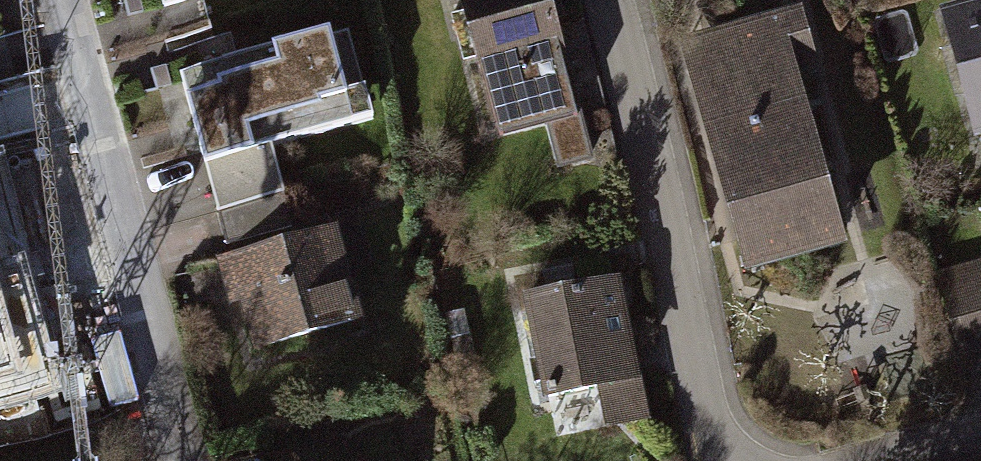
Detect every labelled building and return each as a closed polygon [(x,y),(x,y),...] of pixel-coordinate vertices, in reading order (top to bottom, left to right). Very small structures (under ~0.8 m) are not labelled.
[(477,98),(558,75),(537,0),(449,0),(477,98)] [(930,29),(963,146),(980,141),(980,14),(930,29)] [(846,264),(788,20),(676,47),(734,291),(846,264)] [(346,21),(177,68),(202,158),(371,111),(346,21)] [(547,125),(561,170),(594,160),(581,115),(547,125)] [(321,224),(213,254),(245,367),(353,337),(321,224)] [(939,274),(961,357),(980,352),(980,263),(939,274)] [(622,301),(520,315),(532,409),(634,395),(622,301)] [(0,334),(0,407),(48,399),(36,328),(0,334)]
